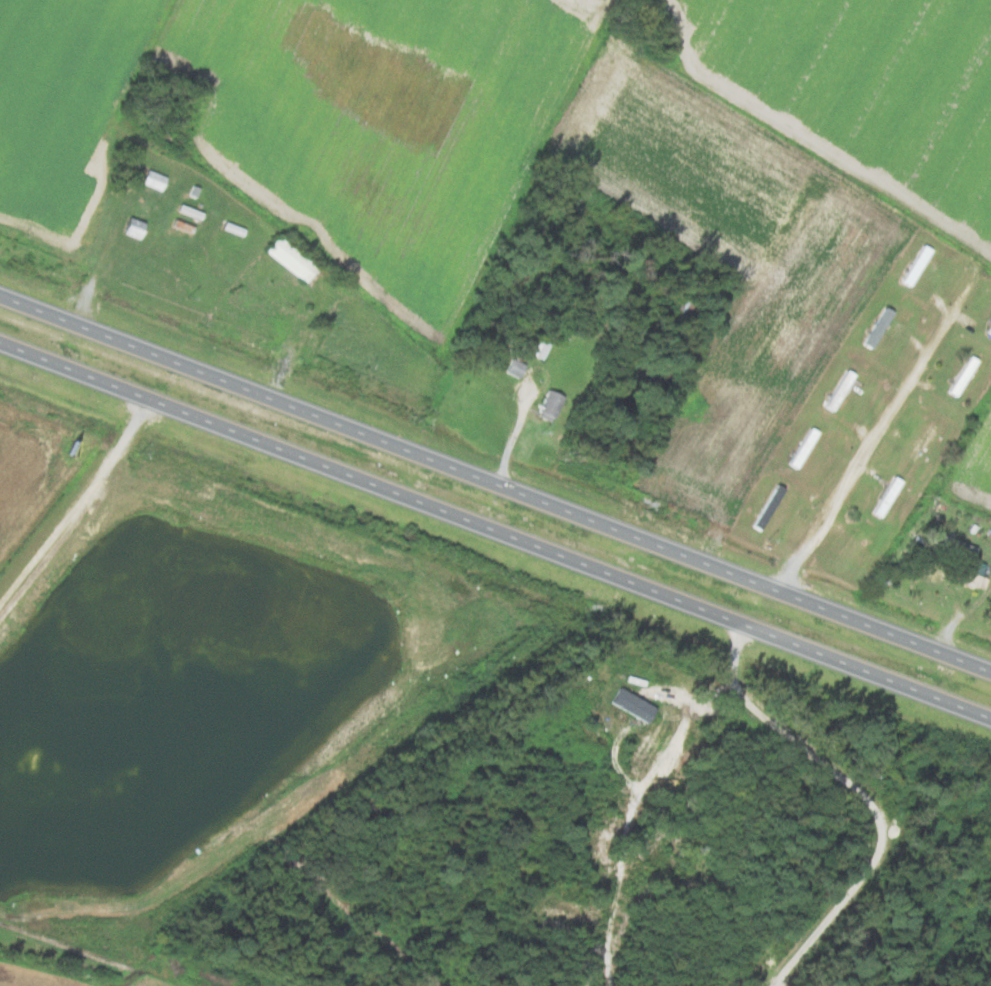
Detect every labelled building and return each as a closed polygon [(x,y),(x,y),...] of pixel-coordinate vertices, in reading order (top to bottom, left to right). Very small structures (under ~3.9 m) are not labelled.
[(140,183),(159,188),(163,174),(143,169),(140,183)] [(136,237),(141,221),(124,216),(119,232),(136,237)] [(263,249),(302,282),(314,268),(274,235),(263,249)] [(898,280),(907,285),(929,249),(921,244),(898,280)] [(868,348),(890,311),(882,306),(860,343),(868,348)] [(527,353),(540,359),(548,343),(535,337),(527,353)] [(503,371),(517,377),(522,363),(508,358),(503,371)] [(852,373),(843,368),(822,405),(831,410),(852,373)] [(536,415),(552,420),(561,394),(544,389),(536,415)] [(786,463),(794,469),(816,432),(808,426),(786,463)]
